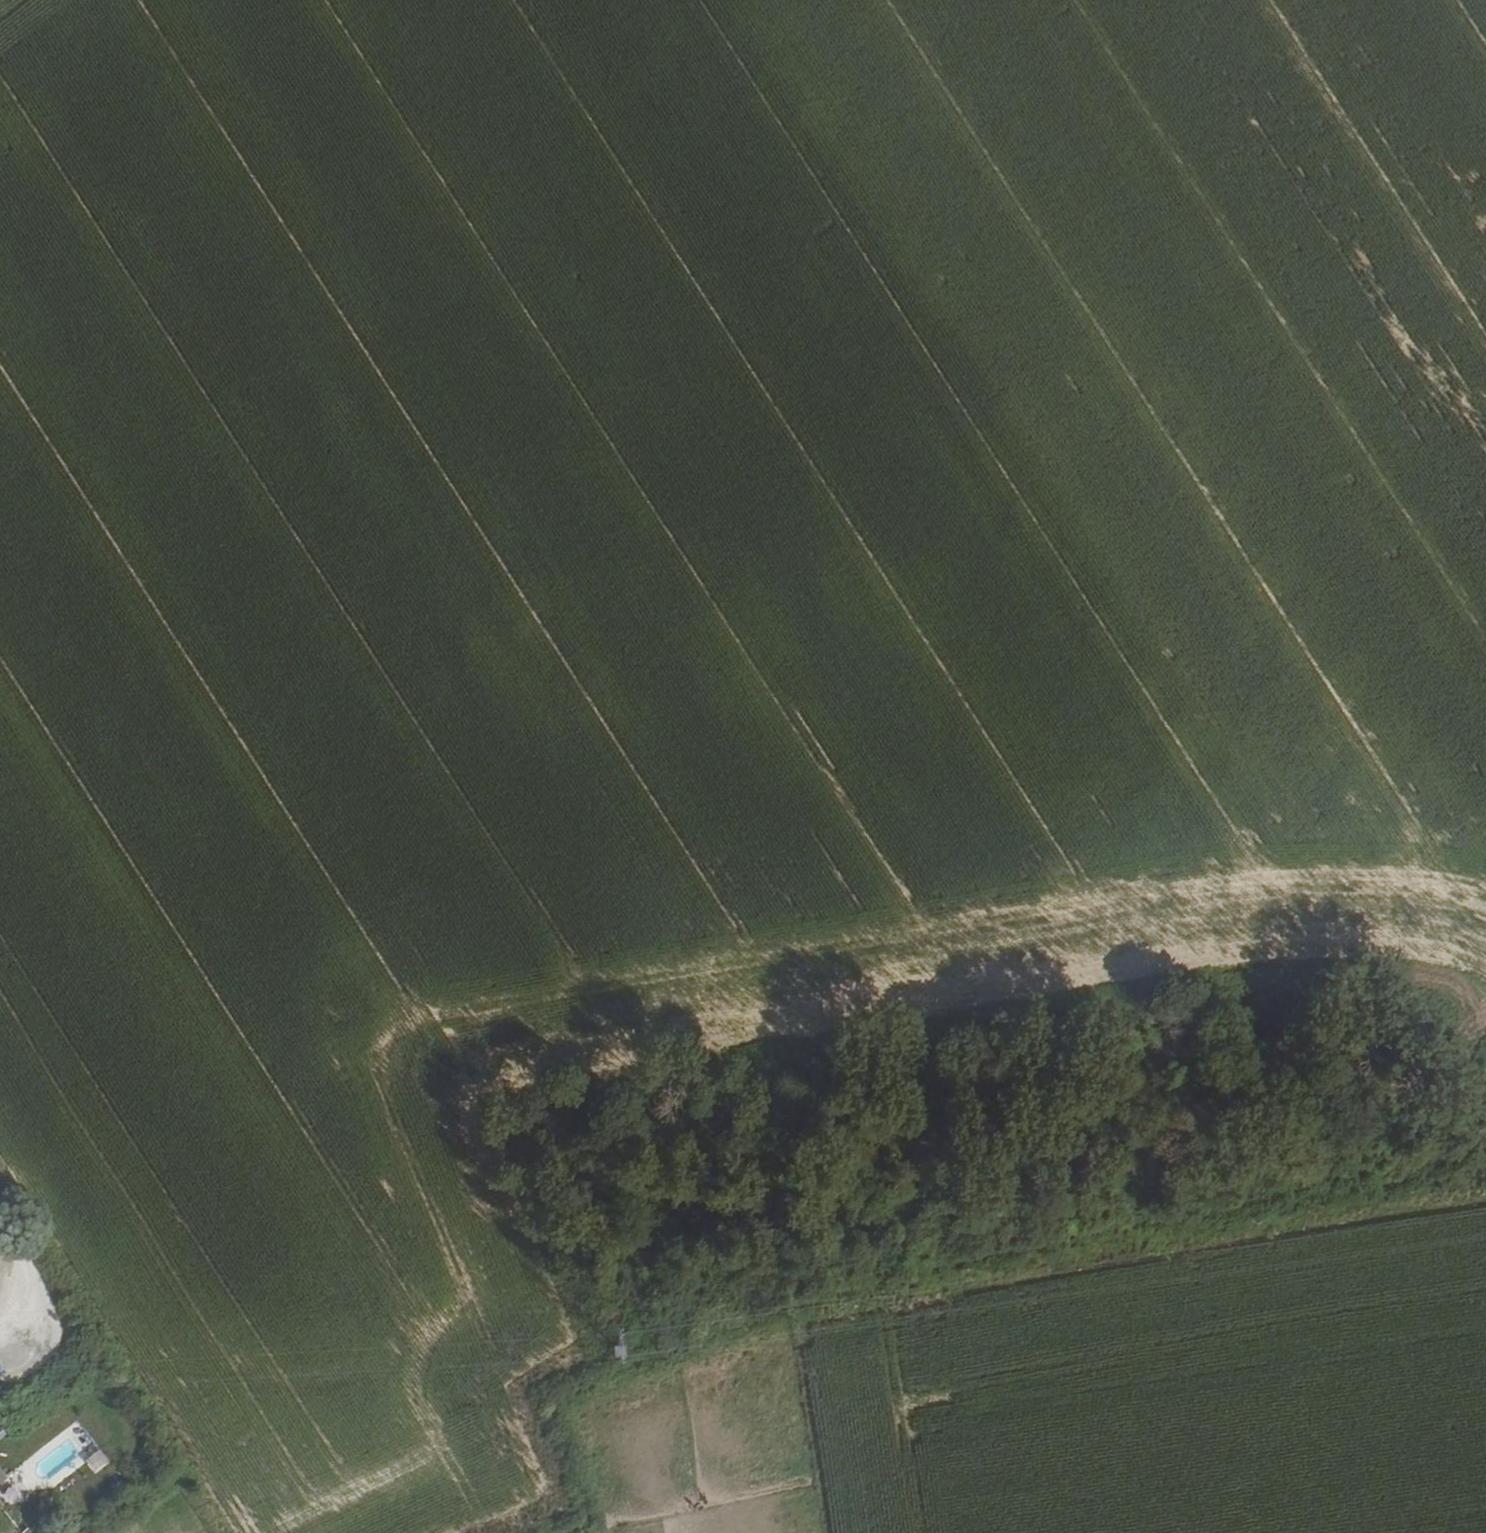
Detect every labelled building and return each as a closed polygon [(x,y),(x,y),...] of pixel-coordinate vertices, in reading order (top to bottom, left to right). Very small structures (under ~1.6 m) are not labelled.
[(99,1448),(83,1459),(94,1474),(110,1462),(99,1448)]
